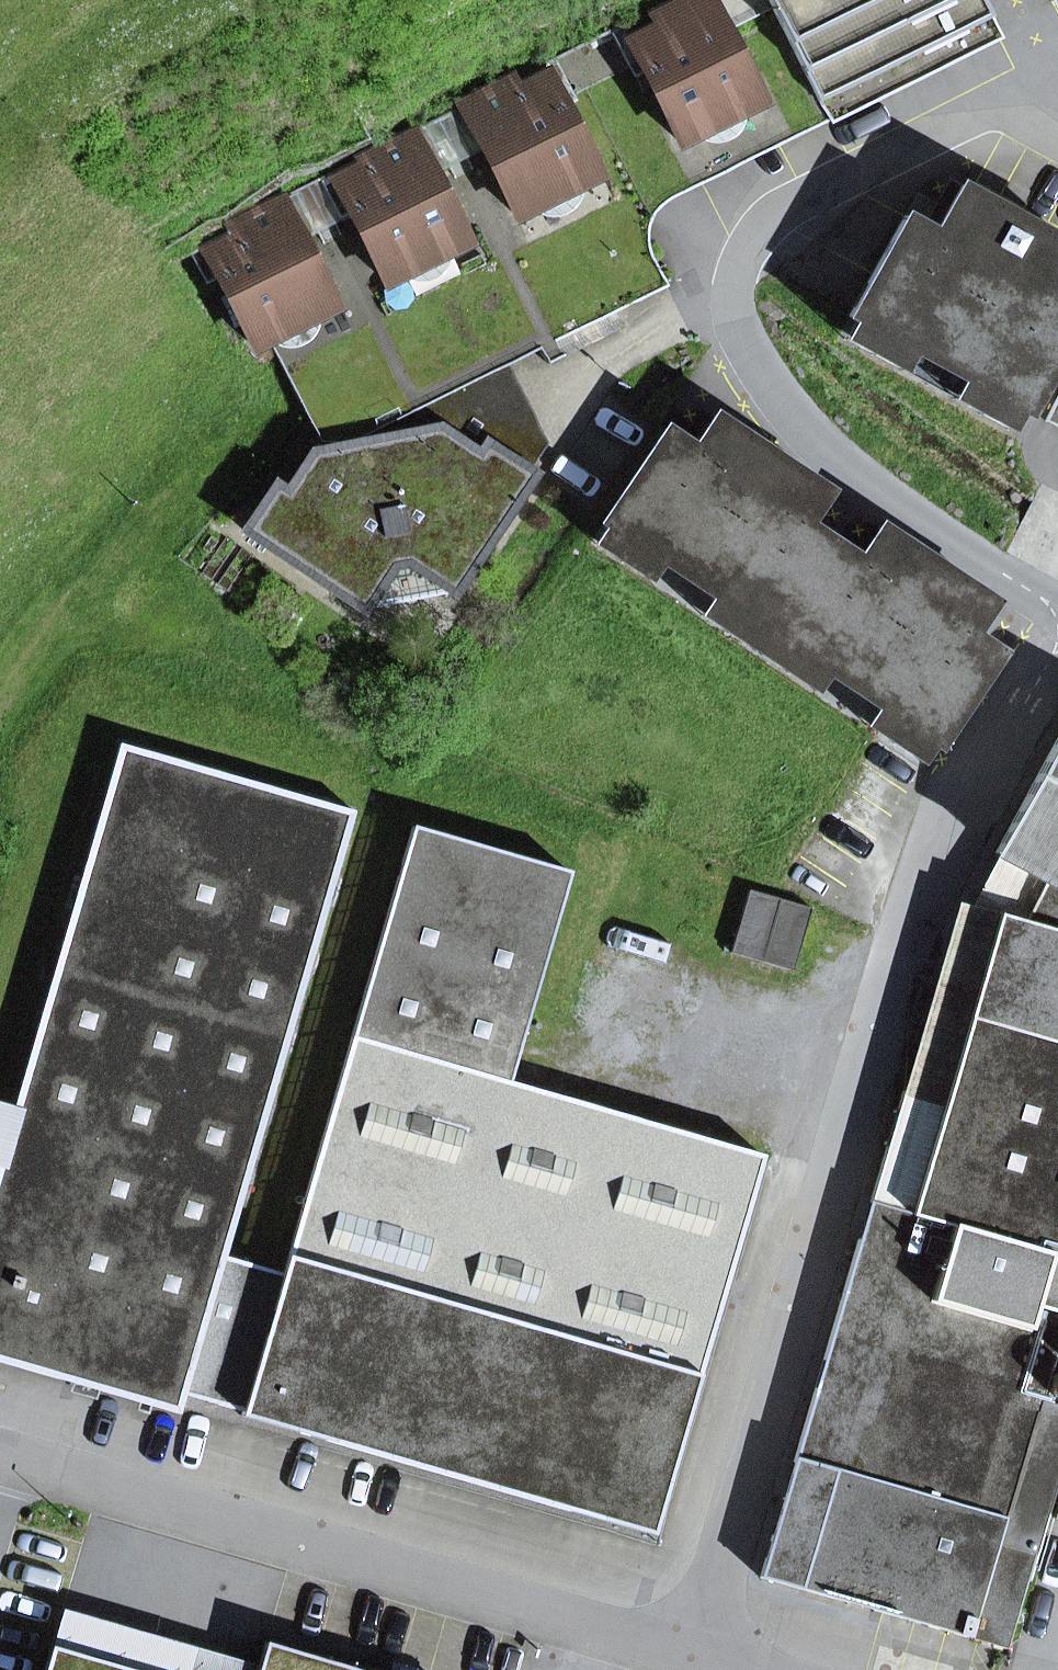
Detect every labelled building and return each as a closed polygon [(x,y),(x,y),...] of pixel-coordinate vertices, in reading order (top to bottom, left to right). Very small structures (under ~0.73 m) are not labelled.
[(761,99),(711,0),(691,0),(656,18),(660,28),(630,43),(678,140),(761,99)] [(997,28),(983,0),(769,0),(824,110),(826,109),(823,103),(990,20),(995,29),(997,28)] [(826,109),(833,123),(1000,39),(995,29),(990,20),(823,103),(826,109)] [(491,165),(516,215),(598,174),(549,75),(518,91),(513,81),(461,107),(463,109),(491,165)] [(442,189),(491,165),(463,109),(414,134),(442,189)] [(335,182),(384,280),(467,239),(442,189),(414,134),(412,131),(361,157),(366,167),(335,182)] [(905,216),(849,317),(855,320),(1020,411),(1026,414),(1057,357),(1057,301),(1053,298),(1057,289),(1057,240),(960,185),(934,232),(905,216)] [(204,247),(253,346),(335,305),(281,196),(229,222),(234,232),(204,247)] [(1009,430),(1020,411),(855,320),(845,339),(1009,430)] [(529,471),(548,444),(509,365),(417,411),(480,454),(488,443),(529,471)] [(1045,421),(1057,428),(1057,396),(1045,421)] [(488,443),(480,454),(417,411),(350,444),(320,442),(286,492),(276,484),(244,531),(364,611),(367,606),(394,566),(409,563),(449,590),(454,594),(534,474),(529,471),(488,443)] [(714,597),(770,635),(834,541),(808,523),(829,491),(716,415),(694,447),(667,428),(603,523),(607,526),(662,563),(714,597)] [(650,580),(662,563),(607,526),(595,544),(650,580)] [(938,747),(1002,653),(973,634),(995,602),(881,526),(860,558),(834,541),(770,635),(828,673),(879,708),(934,744),(938,747)] [(367,606),(449,590),(409,563),(394,566),(367,606)] [(816,691),(828,673),(770,635),(714,597),(702,615),(816,691)] [(922,762),(934,744),(879,708),(867,726),(922,762)] [(1057,1011),(1057,738),(996,853),(1044,879),(1021,921),(996,914),(982,965),(973,963),(970,973),(1057,1011)] [(185,1394),(224,1257),(354,812),(120,744),(14,1107),(0,1155),(0,1362),(179,1413),(185,1394)] [(763,1155),(509,1082),(570,871),(413,826),(282,1274),(224,1257),(185,1394),(243,1411),(241,1416),(652,1535),(763,1155)] [(996,853),(967,906),(959,904),(904,1093),(945,1095),(967,1017),(958,1014),(970,973),(973,963),(982,965),(996,914),(1021,921),(1044,879),(996,853)] [(749,890),(731,953),(794,971),(812,908),(749,890)] [(970,973),(958,1014),(967,1017),(945,1095),(904,1093),(871,1204),(883,1207),(873,1243),(860,1240),(759,1577),(1006,1649),(1057,1469),(1057,1011),(970,973)] [(14,1107),(0,1103),(0,1155),(14,1107)] [(860,1240),(873,1243),(883,1207),(871,1204),(860,1240)] [(259,1667),(63,1610),(52,1647),(131,1669),(258,1669),(259,1667)] [(266,1643),(259,1667),(258,1669),(359,1669),(266,1643)] [(45,1669),(131,1669),(52,1647),(45,1669)]
